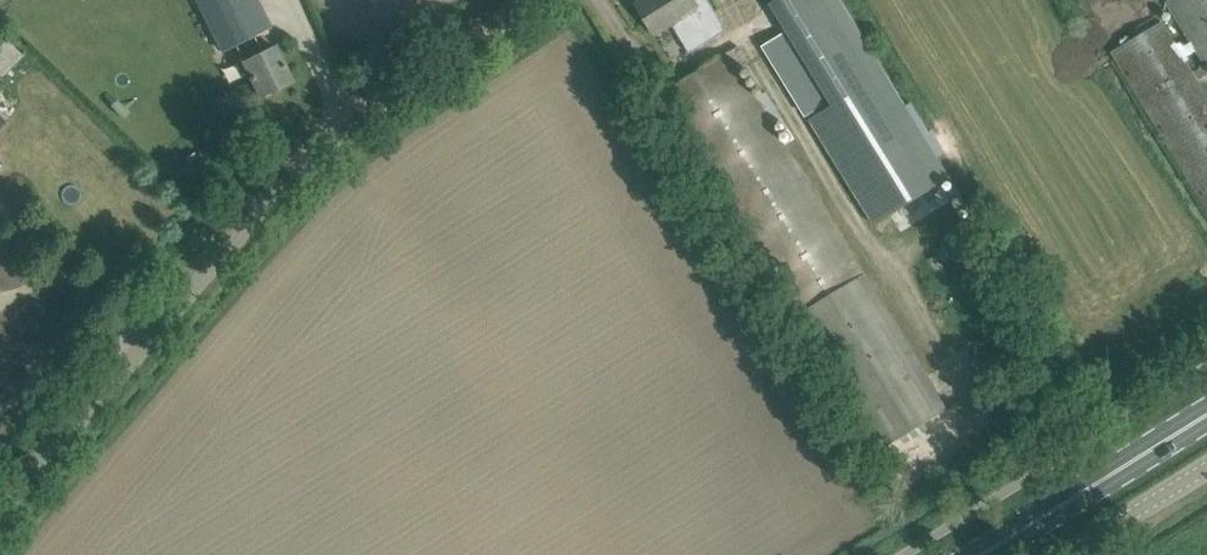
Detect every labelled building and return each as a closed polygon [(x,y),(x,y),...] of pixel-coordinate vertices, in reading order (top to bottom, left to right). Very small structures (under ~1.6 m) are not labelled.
[(222,50),(235,44),(261,96),(292,81),(275,46),(263,52),(254,35),(271,26),(260,5),(258,0),(197,0),(222,50)] [(638,3),(657,34),(673,23),(691,53),(728,30),(710,0),(642,0),(638,3)] [(773,3),(836,106),(812,120),(877,226),(954,179),(843,0),(777,0),(773,3)] [(1168,2),(1206,64),(1206,0),(1170,0),(1168,2)] [(1112,52),(1206,205),(1206,92),(1204,87),(1200,79),(1206,75),(1206,66),(1196,73),(1165,21),(1112,52)] [(787,30),(763,45),(774,63),(798,48),(787,30)] [(23,54),(0,33),(0,78),(23,54)] [(729,52),(663,93),(799,316),(866,275),(729,52)] [(823,88),(799,103),(807,116),(831,101),(823,88)] [(947,408),(866,275),(799,316),(881,449),(947,408)]
